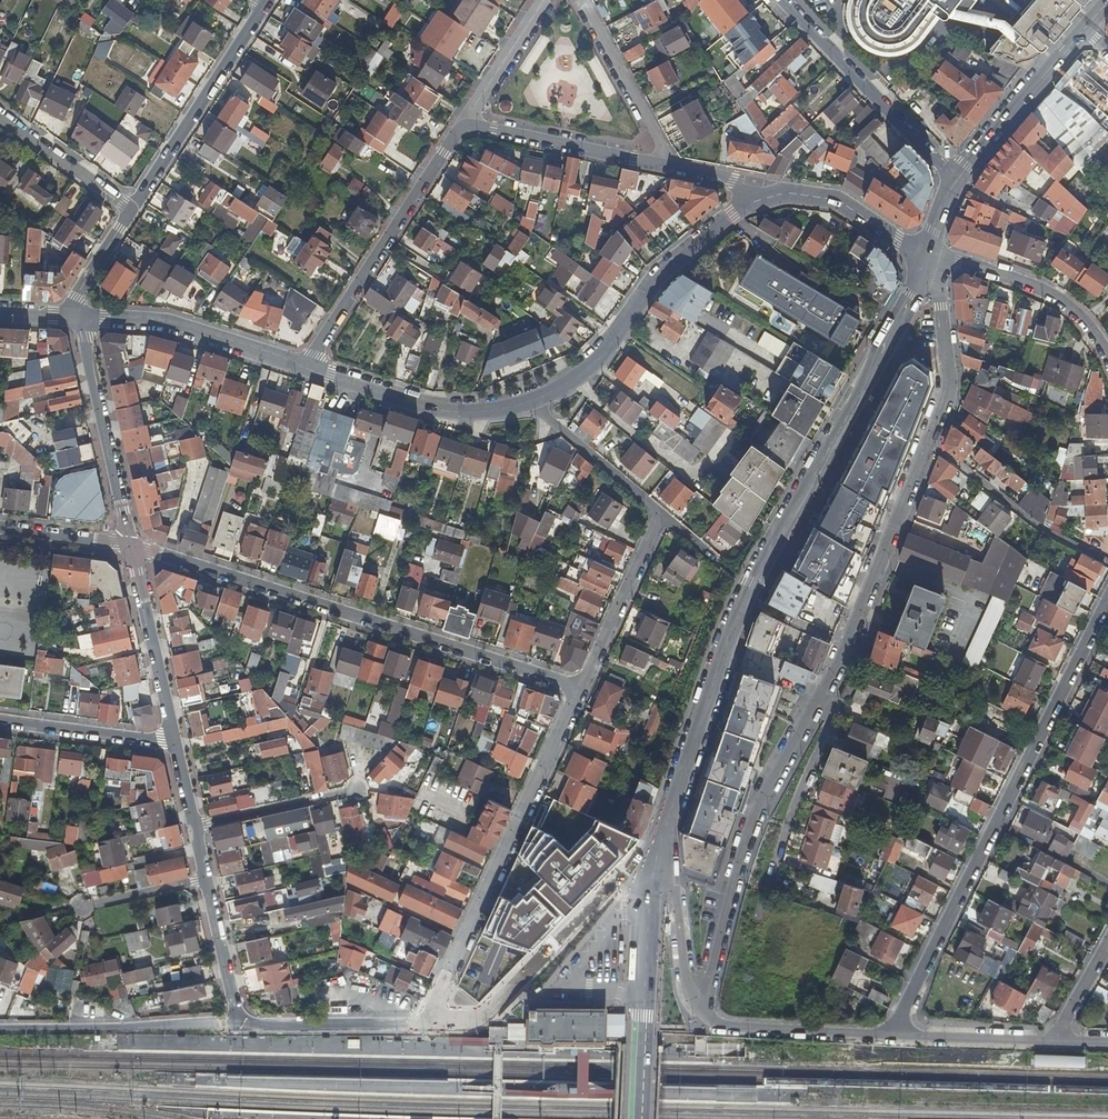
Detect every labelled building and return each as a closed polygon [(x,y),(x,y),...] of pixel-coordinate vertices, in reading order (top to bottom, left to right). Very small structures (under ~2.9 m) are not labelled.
[(70,0),(51,0),(59,6),(67,12),(74,3),(70,0)] [(222,12),(231,0),(205,0),(222,12)] [(303,6),(305,7),(325,20),(331,11),(338,0),(307,0),(303,6)] [(429,4),(422,0),(410,0),(407,4),(402,12),(398,19),(395,24),(417,38),(420,33),(415,30),(413,32),(412,31),(429,4)] [(452,19),(475,34),(494,5),(487,0),(464,0),(452,19)] [(640,23),(645,32),(666,21),(661,12),(667,9),(663,0),(658,0),(635,12),(640,23)] [(688,15),(699,2),(698,0),(689,0),(683,3),(688,15)] [(717,7),(728,3),(730,2),(730,0),(707,0),(711,9),(717,7)] [(851,0),(850,4),(849,6),(849,8),(841,7),(841,10),(840,14),(840,18),(841,21),(841,25),(842,29),(844,33),(846,37),(852,33),(854,36),(856,39),(860,43),(863,46),(867,49),(870,50),(874,52),(878,53),(882,54),(886,54),(891,54),(896,53),(899,52),(904,50),(907,48),(911,46),(914,43),(919,38),(934,18),(928,13),(906,19),(904,22),(902,25),(899,27),(895,29),(892,30),(888,31),(884,30),(881,29),(878,28),(869,40),(867,38),(864,35),(862,33),(860,30),(859,28),(858,25),(857,22),(857,17),(857,13),(858,8),(859,4),(860,1),(861,0),(851,0)] [(860,1),(859,4),(858,8),(857,13),(857,17),(857,22),(858,25),(859,28),(860,30),(862,33),(864,35),(867,38),(869,40),(878,28),(881,29),(884,30),(888,31),(892,30),(895,29),(899,27),(902,25),(904,22),(906,19),(928,13),(934,18),(939,22),(940,23),(942,23),(943,23),(944,23),(946,22),(946,21),(1008,25),(1012,28),(990,54),(1004,62),(1020,70),(1025,71),(1028,72),(1056,39),(1084,7),(1090,0),(1036,0),(1024,13),(1021,11),(1007,0),(995,0),(1017,17),(1019,19),(1017,22),(1011,16),(951,13),(961,0),(861,0),(860,1)] [(728,3),(717,7),(719,12),(730,7),(728,3)] [(442,13),(429,4),(412,31),(413,32),(415,30),(420,33),(423,35),(425,32),(432,21),(435,23),(442,13)] [(325,20),(305,7),(301,13),(296,10),(291,17),(287,14),(285,18),(289,20),(284,27),(291,32),(311,45),(316,48),(321,40),(316,37),(322,27),(327,30),(331,24),(325,20)] [(395,7),(390,14),(398,19),(402,12),(395,7)] [(734,47),(737,50),(747,62),(755,56),(745,44),(754,36),(761,30),(768,38),(777,29),(767,19),(756,8),(748,16),(754,23),(747,31),(751,35),(734,47)] [(150,10),(146,16),(148,18),(164,28),(168,22),(150,10)] [(144,24),(148,18),(146,16),(137,11),(131,20),(136,23),(144,24)] [(331,11),(325,20),(331,24),(334,26),(340,17),(331,11)] [(635,26),(640,23),(635,12),(629,15),(635,26)] [(390,14),(384,24),(391,29),(395,24),(398,19),(390,14)] [(85,16),(81,21),(90,28),(94,22),(85,16)] [(108,26),(120,35),(125,28),(113,20),(108,26)] [(194,22),(182,40),(184,41),(194,47),(201,52),(213,34),(194,22)] [(684,23),(661,36),(672,54),(689,45),(686,40),(692,37),(684,23)] [(298,66),(311,45),(291,32),(280,48),(284,51),(287,53),(284,57),(298,66)] [(458,65),(464,69),(470,61),(425,32),(423,35),(420,40),(426,44),(434,49),(458,65)] [(782,42),(778,37),(772,41),(777,47),(782,42)] [(766,87),(780,75),(788,67),(804,51),(808,48),(801,39),(751,86),(755,90),(749,96),(750,97),(741,104),(744,108),(746,107),(752,100),(766,87)] [(698,44),(698,45),(707,59),(708,58),(713,55),(704,40),(698,44)] [(188,57),(194,47),(184,41),(167,67),(187,80),(197,63),(188,57)] [(377,51),(389,58),(394,50),(382,42),(377,51)] [(452,74),(458,65),(434,49),(431,54),(413,43),(409,51),(414,54),(409,61),(418,67),(411,76),(413,77),(439,94),(452,74)] [(973,50),(959,43),(953,56),(966,63),(973,50)] [(760,64),(766,59),(771,55),(776,51),(769,44),(755,56),(747,62),(741,67),(729,76),(724,81),(737,99),(746,92),(737,80),(758,62),(760,64)] [(1086,45),(1056,85),(1107,131),(1107,65),(1086,45)] [(641,56),(636,46),(621,54),(626,64),(641,56)] [(8,49),(3,47),(0,53),(0,66),(8,49)] [(358,64),(352,72),(360,77),(363,73),(369,64),(376,53),(368,48),(358,64)] [(14,81),(21,85),(23,81),(32,61),(37,50),(28,51),(25,58),(15,53),(4,76),(5,80),(11,83),(14,81)] [(731,55),(741,67),(747,62),(737,50),(731,55)] [(811,58),(804,51),(788,67),(794,74),(811,58)] [(383,58),(376,53),(369,64),(363,73),(370,78),(383,58)] [(708,58),(707,59),(722,82),(723,82),(724,81),(729,76),(715,54),(713,55),(708,58)] [(962,101),(954,112),(958,116),(973,127),(1020,70),(1004,62),(997,76),(993,74),(988,81),(982,76),(975,85),(955,69),(960,62),(953,56),(949,54),(943,60),(946,62),(933,79),(962,101)] [(350,59),(345,67),(352,72),(358,64),(350,59)] [(37,88),(41,80),(37,77),(42,66),(32,61),(23,81),(25,82),(17,99),(37,109),(45,91),(42,90),(37,88)] [(253,66),(241,83),(256,93),(258,90),(267,95),(276,81),(253,66)] [(155,85),(150,93),(160,100),(166,90),(176,97),(186,81),(187,80),(167,67),(166,68),(164,72),(158,68),(149,82),(155,85)] [(309,81),(307,84),(311,87),(319,74),(315,72),(309,81)] [(335,84),(319,74),(311,87),(307,84),(301,93),(301,94),(320,107),(335,84)] [(786,82),(780,75),(766,87),(769,89),(762,95),(762,94),(758,98),(763,104),(770,98),(773,94),(777,98),(784,105),(797,93),(792,88),(786,82)] [(427,113),(439,94),(413,77),(401,97),(427,113)] [(902,95),(916,84),(906,77),(895,86),(902,95)] [(663,111),(673,105),(668,94),(675,90),(669,79),(658,84),(660,87),(652,91),(663,111)] [(789,79),(786,82),(792,88),(795,85),(789,79)] [(46,82),(41,80),(37,88),(42,90),(46,82)] [(296,90),(301,93),(307,84),(302,81),(296,90)] [(1056,85),(1033,114),(1048,132),(1060,147),(1076,167),(1107,139),(1107,131),(1056,85)] [(75,99),(50,87),(39,110),(64,122),(75,99)] [(127,87),(115,107),(127,114),(132,118),(145,98),(127,87)] [(851,95),(854,92),(850,88),(824,112),(835,123),(847,111),(850,114),(852,111),(857,116),(864,109),(858,104),(859,102),(851,95)] [(232,96),(218,118),(247,138),(250,134),(236,125),(249,106),(246,104),(250,98),(238,90),(234,96),(232,96)] [(668,94),(673,105),(681,101),(675,90),(668,94)] [(275,91),(269,101),(275,105),(281,95),(275,91)] [(408,131),(421,111),(395,94),(386,107),(393,111),(388,118),(397,124),(408,131)] [(273,112),(277,106),(275,105),(269,101),(261,96),(257,102),(273,112)] [(502,112),(512,109),(508,99),(499,102),(502,112)] [(746,107),(762,131),(769,125),(752,100),(746,107)] [(671,114),(680,130),(704,117),(695,101),(671,114)] [(758,135),(778,154),(783,149),(775,140),(791,126),(799,135),(810,125),(790,104),(769,125),(762,131),(759,134),(758,135)] [(860,126),(873,111),(867,105),(864,109),(857,116),(854,120),(860,126)] [(393,111),(386,107),(382,114),(388,118),(393,111)] [(82,140),(99,152),(100,151),(113,134),(83,112),(72,136),(80,142),(82,140)] [(361,129),(355,138),(369,146),(380,154),(386,145),(384,143),(392,131),(397,124),(388,118),(382,114),(379,112),(366,131),(361,129)] [(1045,135),(1048,132),(1033,114),(1010,139),(1036,163),(1056,181),(1057,182),(1064,174),(1070,179),(1078,170),(1076,167),(1060,147),(1051,156),(1036,143),(1040,139),(1039,138),(1043,133),(1045,135)] [(147,141),(153,128),(124,115),(116,130),(123,133),(124,130),(147,141)] [(751,126),(752,125),(745,115),(744,115),(734,121),(741,132),(751,126)] [(958,145),(973,127),(958,116),(950,123),(943,116),(935,123),(948,137),(956,146),(958,145)] [(713,133),(704,117),(680,130),(689,146),(713,133)] [(854,144),(858,148),(860,146),(870,136),(881,125),(876,120),(865,131),(861,127),(851,137),(856,142),(854,144)] [(221,151),(233,133),(216,122),(204,140),(221,151)] [(783,149),(778,154),(779,155),(770,172),(782,174),(791,155),(790,154),(801,143),(802,143),(815,131),(810,125),(799,135),(783,149)] [(250,134),(247,138),(263,148),(270,137),(254,127),(250,134)] [(340,128),(332,140),(335,142),(346,149),(356,155),(363,144),(366,146),(368,148),(369,146),(355,138),(340,128)] [(394,132),(392,131),(384,143),(386,145),(394,132)] [(138,150),(114,132),(113,134),(100,151),(125,169),(138,150)] [(327,147),(332,140),(323,134),(322,136),(318,141),(327,147)] [(825,142),(820,136),(815,140),(821,145),(806,162),(812,167),(817,161),(830,147),(825,142)] [(891,158),(870,136),(860,146),(872,159),(881,168),(891,158)] [(830,138),(825,142),(830,147),(833,143),(834,142),(830,138)] [(995,156),(988,166),(1018,185),(1023,179),(1031,169),(1036,163),(1010,139),(995,156)] [(335,142),(322,163),(332,170),(346,149),(335,142)] [(749,161),(770,165),(774,158),(764,143),(763,143),(759,147),(730,142),(727,156),(739,159),(739,161),(748,163),(749,161)] [(830,147),(817,161),(825,164),(832,167),(846,172),(853,153),(854,152),(833,143),(830,147)] [(215,163),(221,155),(204,144),(198,153),(215,163)] [(359,157),(366,146),(363,144),(356,155),(359,157)] [(909,181),(901,189),(922,213),(932,183),(929,169),(905,145),(891,158),(881,168),(884,172),(892,165),(891,162),(895,166),(889,172),(896,179),(901,173),(909,181)] [(486,152),(480,163),(497,172),(518,182),(522,165),(496,152),(494,156),(486,152)] [(867,191),(863,200),(906,228),(919,223),(922,213),(901,189),(898,186),(895,191),(901,195),(899,197),(854,167),(858,158),(853,153),(847,170),(848,178),(844,185),(860,196),(864,190),(867,191)] [(578,183),(582,159),(568,156),(560,191),(567,193),(582,197),(584,185),(578,183)] [(487,193),(497,172),(480,163),(468,157),(458,178),(487,193)] [(10,196),(13,191),(30,169),(32,165),(23,158),(14,170),(0,160),(0,189),(10,196)] [(542,162),(524,159),(522,165),(518,182),(536,186),(542,162)] [(887,184),(890,178),(884,172),(881,168),(872,159),(867,163),(887,184)] [(322,163),(322,169),(329,173),(332,170),(322,163)] [(542,188),(552,190),(553,186),(559,187),(563,167),(556,166),(555,169),(552,168),(549,167),(550,164),(547,164),(542,188)] [(1048,222),(1056,210),(1040,200),(1018,185),(988,166),(973,187),(994,200),(995,199),(999,201),(1003,196),(999,193),(1004,184),(1011,188),(1008,193),(1023,202),(1034,208),(1032,211),(1048,222)] [(42,201),(47,205),(52,197),(36,185),(41,177),(30,169),(13,191),(37,208),(42,201)] [(634,187),(637,172),(622,169),(619,184),(634,187)] [(353,179),(347,189),(354,194),(356,195),(362,185),(353,179)] [(675,198),(672,200),(679,208),(681,210),(692,224),(718,202),(716,191),(692,186),(693,184),(671,179),(668,194),(690,198),(689,201),(684,205),(679,198),(677,200),(675,198)] [(614,208),(619,184),(607,181),(606,183),(592,180),(589,198),(598,200),(598,198),(606,200),(605,201),(604,207),(605,208),(614,209),(614,208)] [(1056,181),(1040,200),(1056,210),(1077,223),(1087,210),(1057,182),(1056,181)] [(247,206),(211,182),(198,201),(207,208),(216,194),(220,196),(217,201),(252,224),(243,237),(253,243),(256,237),(260,231),(268,219),(259,213),(247,206)] [(350,201),(354,194),(347,189),(341,185),(337,192),(350,201)] [(461,213),(471,197),(453,185),(442,201),(461,213)] [(258,205),(272,214),(283,196),(270,187),(258,205)] [(183,188),(179,195),(190,202),(194,195),(183,188)] [(656,201),(653,197),(647,201),(651,206),(663,221),(679,208),(672,200),(668,194),(663,188),(660,190),(664,195),(656,201)] [(567,193),(560,191),(555,214),(558,215),(559,212),(562,213),(567,193)] [(967,192),(963,198),(965,199),(949,234),(952,244),(995,259),(1008,220),(1011,212),(1006,210),(1004,214),(993,210),(972,201),(974,196),(967,192)] [(179,195),(176,193),(162,214),(183,228),(197,206),(190,202),(179,195)] [(60,202),(54,209),(62,214),(63,215),(74,201),(65,195),(60,202)] [(276,216),(288,198),(284,195),(283,196),(272,214),(276,216)] [(52,197),(47,205),(54,210),(54,209),(60,202),(52,197)] [(510,219),(513,205),(498,198),(497,201),(493,198),(489,205),(510,219)] [(85,200),(71,221),(85,230),(89,232),(103,211),(85,200)] [(249,202),(247,206),(259,213),(268,219),(270,216),(249,202)] [(522,217),(519,225),(526,229),(531,233),(538,204),(529,203),(526,218),(522,217)] [(635,214),(632,216),(648,235),(656,228),(663,221),(651,206),(637,217),(635,214)] [(365,237),(377,219),(359,207),(355,213),(351,211),(349,214),(345,211),(341,217),(348,222),(346,225),(365,237)] [(619,209),(614,208),(614,209),(612,215),(611,224),(615,229),(623,222),(618,215),(619,209)] [(681,210),(679,208),(663,221),(665,223),(681,210)] [(215,209),(211,215),(225,225),(230,218),(215,209)] [(1023,226),(1026,218),(1011,211),(1011,212),(1008,220),(1023,226)] [(612,215),(604,213),(603,222),(616,231),(618,232),(615,229),(611,224),(612,215)] [(593,250),(601,221),(591,214),(590,220),(589,227),(584,244),(593,250)] [(633,221),(618,233),(632,249),(648,235),(632,216),(630,217),(633,221)] [(68,219),(55,238),(65,245),(71,249),(85,230),(71,221),(68,219)] [(268,219),(260,231),(269,237),(277,225),(272,222),(268,219)] [(763,219),(757,228),(791,249),(801,232),(785,222),(780,229),(763,219)] [(428,221),(422,228),(423,228),(438,238),(439,239),(444,231),(428,221)] [(802,247),(814,256),(830,234),(817,225),(802,247)] [(39,261),(42,229),(41,229),(28,226),(25,273),(23,298),(54,300),(61,296),(86,259),(74,251),(64,267),(59,264),(60,256),(43,255),(42,268),(42,272),(31,271),(31,274),(29,274),(30,268),(32,269),(33,261),(39,261)] [(227,240),(233,231),(226,226),(220,235),(227,240)] [(319,227),(308,245),(326,257),(331,248),(323,243),(329,234),(319,227)] [(428,253),(438,238),(423,228),(413,243),(428,253)] [(519,232),(506,251),(515,258),(520,251),(532,233),(531,233),(526,229),(523,234),(519,232)] [(11,231),(3,230),(1,258),(9,259),(11,231)] [(612,238),(600,255),(604,257),(610,262),(612,260),(620,266),(632,249),(618,233),(618,232),(616,231),(614,234),(616,235),(614,239),(612,238)] [(1044,244),(1014,232),(1007,249),(1038,261),(1044,244)] [(864,284),(856,289),(884,306),(899,282),(884,253),(858,236),(844,260),(855,267),(861,258),(864,258),(873,275),(869,278),(870,280),(874,278),(878,285),(875,290),(864,284)] [(61,251),(65,245),(55,238),(54,238),(50,243),(61,251)] [(321,266),(327,257),(326,257),(308,245),(307,245),(297,238),(287,254),(297,260),(293,265),(310,276),(318,265),(321,266)] [(505,265),(508,268),(513,261),(515,258),(506,251),(496,245),(483,264),(493,270),(497,264),(500,266),(504,261),(507,262),(505,265)] [(1054,264),(1073,277),(1082,263),(1063,249),(1054,264)] [(103,286),(125,301),(138,282),(139,280),(154,257),(157,253),(151,250),(139,269),(132,265),(133,263),(128,259),(123,266),(118,263),(103,286)] [(528,257),(520,251),(515,258),(513,261),(521,266),(528,257)] [(592,275),(557,251),(551,259),(561,266),(551,281),(563,288),(572,274),(586,283),(588,285),(594,277),(592,275)] [(199,268),(202,270),(221,282),(231,267),(208,253),(204,260),(199,268)] [(801,272),(796,279),(757,255),(738,285),(843,349),(851,336),(854,337),(856,333),(853,331),(860,321),(849,314),(855,305),(842,300),(840,305),(815,291),(820,283),(807,278),(801,272)] [(148,289),(157,294),(173,268),(154,257),(139,280),(149,286),(148,289)] [(249,271),(254,263),(244,257),(239,264),(249,271)] [(604,257),(592,275),(594,277),(608,286),(608,287),(614,278),(613,278),(621,267),(620,266),(612,260),(610,262),(604,257)] [(42,272),(42,268),(39,261),(33,261),(32,269),(30,268),(29,274),(31,274),(31,271),(42,272)] [(472,293),(483,275),(463,261),(452,280),(472,293)] [(1073,277),(1076,279),(1085,265),(1082,263),(1073,277)] [(1078,282),(1098,296),(1107,282),(1107,276),(1090,264),(1078,282)] [(163,286),(180,297),(194,276),(177,265),(163,286)] [(217,287),(221,282),(202,270),(199,275),(217,287)] [(695,325),(714,294),(682,274),(668,286),(657,302),(692,323),(695,325)] [(975,294),(985,293),(988,282),(964,274),(953,283),(955,301),(967,298),(970,299),(974,299),(975,294)] [(397,275),(383,297),(397,306),(401,309),(416,287),(397,275)] [(195,277),(194,276),(180,297),(182,298),(194,279),(195,277)] [(449,312),(457,315),(459,310),(463,298),(431,277),(427,289),(438,295),(435,300),(451,308),(449,312)] [(592,309),(608,286),(594,277),(588,285),(586,283),(576,297),(592,309)] [(149,286),(139,280),(138,282),(148,289),(149,286)] [(216,300),(229,308),(240,315),(251,297),(228,282),(216,300)] [(560,309),(567,298),(547,285),(535,302),(555,316),(560,309)] [(290,287),(288,295),(286,301),(275,298),(273,297),(269,307),(261,304),(259,311),(251,308),(247,322),(277,331),(282,316),(291,323),(289,329),(300,333),(318,305),(290,287)] [(380,321),(385,324),(397,306),(383,297),(369,288),(363,296),(368,299),(366,303),(385,314),(380,321)] [(278,291),(275,298),(286,301),(288,295),(278,291)] [(491,328),(496,331),(499,321),(463,298),(459,310),(489,330),(491,328)] [(974,307),(974,299),(970,299),(967,298),(955,301),(957,319),(972,323),(971,311),(971,310),(967,310),(967,307),(974,307)] [(227,312),(229,308),(216,300),(213,304),(227,312)] [(676,345),(692,323),(657,302),(649,313),(665,322),(658,332),(676,345)] [(992,314),(986,312),(982,325),(987,326),(1007,332),(1010,320),(1004,319),(1008,306),(995,303),(992,314)] [(976,310),(971,311),(972,323),(982,325),(986,312),(987,307),(980,305),(977,317),(976,310)] [(1015,322),(1010,320),(1007,332),(1024,336),(1031,312),(1018,308),(1015,322)] [(558,318),(563,311),(560,309),(555,316),(558,318)] [(398,313),(394,311),(382,330),(410,348),(419,334),(410,328),(411,326),(396,316),(398,313)] [(558,318),(550,330),(566,342),(568,343),(581,324),(563,311),(558,318)] [(1044,331),(1035,328),(1033,338),(1054,344),(1060,319),(1048,316),(1044,331)] [(986,328),(987,326),(982,325),(972,323),(957,319),(962,355),(978,360),(981,351),(985,352),(988,345),(983,343),(986,335),(984,334),(985,330),(989,331),(989,328),(986,328)] [(550,330),(544,326),(518,337),(491,348),(488,356),(482,376),(500,369),(526,358),(553,347),(566,342),(550,330)] [(1,355),(27,357),(29,331),(2,329),(1,355)] [(53,345),(55,355),(70,352),(66,336),(59,330),(39,329),(38,343),(53,345)] [(825,403),(844,372),(792,341),(789,347),(764,332),(757,344),(782,359),(774,372),(790,382),(821,401),(825,403)] [(718,379),(737,350),(709,333),(692,361),(718,379)] [(126,350),(127,335),(109,334),(103,340),(113,386),(133,382),(141,380),(144,364),(145,361),(127,365),(127,362),(123,362),(121,352),(126,350)] [(132,335),(132,352),(146,352),(146,335),(132,335)] [(176,345),(149,336),(145,360),(169,367),(173,353),(176,345)] [(441,340),(427,336),(422,350),(436,354),(441,340)] [(472,366),(479,348),(462,342),(455,359),(472,366)] [(553,347),(526,358),(528,362),(554,351),(553,347)] [(47,357),(53,380),(75,374),(70,352),(55,355),(47,357)] [(193,358),(173,353),(169,367),(168,371),(167,374),(183,379),(183,382),(187,383),(193,358)] [(229,361),(203,353),(192,387),(201,389),(204,378),(214,381),(214,382),(209,396),(217,399),(222,384),(223,380),(229,361)] [(405,369),(416,373),(420,359),(409,355),(405,369)] [(982,370),(974,385),(992,393),(1008,401),(1010,396),(1007,394),(1006,396),(1001,393),(1003,388),(996,385),(999,378),(1003,379),(1004,377),(1011,382),(1012,382),(1029,388),(1033,377),(1020,373),(1015,371),(1006,369),(996,365),(979,360),(978,360),(962,355),(963,365),(976,369),(978,365),(983,367),(982,370)] [(657,385),(661,381),(628,357),(614,376),(632,388),(642,374),(657,385)] [(526,358),(500,369),(501,373),(528,362),(526,358)] [(1050,358),(1043,380),(1075,391),(1083,368),(1050,358)] [(40,382),(37,359),(27,362),(26,371),(26,386),(40,382)] [(169,367),(145,360),(145,361),(144,364),(168,371),(169,367)] [(903,367),(875,420),(909,435),(931,385),(929,373),(913,362),(903,367)] [(1082,404),(1080,414),(1085,413),(1099,412),(1100,405),(1100,389),(1096,389),(1096,370),(1090,369),(1090,381),(1085,393),(1085,404),(1082,404)] [(0,378),(0,392),(4,391),(5,390),(19,387),(21,387),(26,386),(26,371),(0,378)] [(48,401),(33,405),(35,415),(63,409),(78,405),(81,405),(75,374),(53,380),(40,382),(26,386),(21,387),(22,393),(27,395),(46,391),(47,393),(65,389),(66,396),(48,400),(48,401)] [(240,415),(246,397),(242,396),(245,387),(223,380),(222,384),(217,399),(215,406),(240,415)] [(113,386),(117,409),(127,407),(138,405),(133,382),(113,386)] [(790,382),(771,414),(781,421),(802,434),(821,401),(790,382)] [(296,430),(309,434),(320,399),(322,391),(323,388),(311,384),(304,408),(296,430)] [(974,385),(967,400),(989,412),(991,408),(1010,418),(1009,418),(1029,428),(1035,415),(1008,401),(992,393),(974,385)] [(722,420),(720,423),(727,427),(731,430),(736,422),(729,417),(741,399),(722,386),(706,409),(722,420)] [(17,419),(19,387),(5,390),(4,409),(3,422),(16,419),(17,419)] [(288,397),(264,390),(257,410),(281,418),(288,397)] [(290,426),(289,431),(296,433),(296,430),(304,408),(297,406),(301,394),(290,390),(288,397),(281,418),(280,423),(290,426)] [(608,409),(622,392),(619,390),(606,407),(608,409)] [(608,409),(629,425),(642,408),(638,405),(622,392),(608,409)] [(644,397),(638,405),(642,408),(649,413),(662,423),(673,431),(680,420),(656,402),(654,405),(644,397)] [(320,399),(309,434),(314,435),(321,412),(325,401),(320,399)] [(753,411),(758,405),(748,399),(744,405),(753,411)] [(179,400),(175,415),(179,418),(182,421),(187,402),(179,400)] [(967,400),(963,408),(984,422),(989,412),(967,400)] [(821,401),(802,434),(805,436),(825,403),(821,401)] [(128,412),(127,407),(117,409),(122,428),(139,424),(136,410),(128,412)] [(642,408),(629,425),(636,430),(649,413),(642,408)] [(686,429),(697,437),(712,417),(699,408),(689,420),(691,422),(686,429)] [(591,441),(607,420),(594,409),(575,434),(588,445),(591,441)] [(371,431),(381,434),(381,433),(386,420),(370,414),(370,413),(360,410),(359,411),(357,410),(354,423),(344,454),(338,471),(344,473),(344,471),(348,472),(352,457),(349,456),(356,435),(366,439),(369,432),(371,432),(371,431)] [(759,424),(767,412),(764,410),(756,422),(759,424)] [(1085,413),(1087,437),(1107,435),(1107,411),(1099,412),(1085,413)] [(318,472),(312,492),(330,498),(334,484),(338,471),(344,454),(354,423),(321,412),(314,435),(302,473),(300,480),(309,483),(313,470),(318,472)] [(401,440),(410,443),(411,441),(417,421),(388,412),(386,420),(381,433),(387,435),(386,438),(395,441),(396,438),(401,440)] [(969,416),(958,431),(985,452),(993,441),(982,433),(987,428),(969,416)] [(697,437),(691,445),(700,451),(706,456),(727,427),(720,423),(712,417),(697,437)] [(16,419),(3,422),(0,423),(0,426),(8,433),(16,440),(21,445),(32,433),(16,419)] [(597,445),(613,425),(607,420),(591,441),(597,445)] [(842,483),(883,505),(909,435),(875,420),(842,483)] [(781,421),(760,451),(785,469),(805,436),(802,434),(781,421)] [(691,464),(700,451),(691,445),(673,431),(662,423),(653,435),(673,449),(673,451),(691,464)] [(148,438),(145,426),(121,431),(126,453),(161,445),(162,445),(160,436),(148,438)] [(958,431),(952,426),(945,444),(946,450),(961,461),(966,455),(969,456),(974,458),(1029,500),(1022,509),(1043,524),(1050,501),(1036,491),(985,452),(958,431)] [(176,431),(178,441),(199,437),(190,429),(176,431)] [(61,469),(94,462),(90,444),(76,447),(72,430),(53,434),(61,469)] [(284,468),(302,473),(314,435),(309,434),(296,430),(296,433),(290,451),(293,452),(292,456),(289,454),(287,460),(284,468)] [(414,443),(411,441),(410,443),(407,454),(406,458),(430,466),(439,437),(418,430),(414,443)] [(5,445),(4,452),(13,453),(12,456),(23,465),(18,483),(21,483),(20,490),(5,488),(3,507),(14,509),(13,510),(17,511),(17,509),(28,511),(32,480),(35,458),(21,445),(16,440),(8,433),(0,432),(0,445),(5,445)] [(204,457),(201,439),(199,437),(178,441),(182,459),(182,461),(204,457)] [(432,469),(458,478),(460,472),(468,446),(442,438),(432,469)] [(591,441),(588,445),(594,450),(597,445),(591,441)] [(507,447),(496,444),(488,473),(499,477),(504,458),(507,447)] [(657,461),(635,444),(621,461),(642,479),(657,461)] [(164,460),(161,445),(126,453),(132,480),(170,471),(167,459),(164,460)] [(1069,446),(1067,456),(1081,454),(1080,445),(1069,446)] [(481,451),(468,446),(460,472),(481,479),(488,456),(480,453),(481,451)] [(734,476),(733,477),(766,501),(785,469),(760,451),(754,447),(732,474),(734,476)] [(541,475),(559,484),(571,457),(554,449),(541,475)] [(386,469),(385,473),(399,478),(401,474),(406,458),(407,454),(397,451),(391,471),(386,469)] [(267,462),(235,452),(231,466),(257,475),(263,477),(267,462)] [(1095,453),(1082,454),(1084,478),(1086,478),(1097,477),(1095,453)] [(287,460),(270,454),(267,462),(263,477),(280,482),(284,468),(287,460)] [(580,472),(576,479),(582,484),(592,467),(577,454),(571,464),(580,472)] [(41,470),(45,466),(35,458),(32,480),(39,481),(41,470)] [(515,461),(504,458),(499,477),(493,495),(508,499),(514,475),(511,474),(515,461)] [(948,500),(950,496),(957,488),(947,481),(956,470),(940,458),(929,485),(948,500)] [(1059,458),(1056,469),(1061,473),(1065,460),(1059,458)] [(228,475),(255,483),(257,475),(231,466),(228,474),(228,475)] [(186,530),(180,546),(203,553),(226,482),(228,475),(228,474),(210,468),(193,521),(203,525),(200,534),(186,530)] [(302,473),(284,468),(280,482),(284,483),(297,488),(300,480),(302,473)] [(176,479),(174,470),(170,471),(132,480),(140,515),(176,507),(178,498),(158,502),(157,498),(160,497),(159,494),(156,494),(155,489),(157,489),(157,486),(154,486),(154,484),(156,483),(176,479)] [(674,478),(677,475),(670,470),(666,476),(672,481),(674,478)] [(104,507),(96,471),(67,477),(54,490),(51,517),(88,522),(91,522),(93,521),(96,520),(98,519),(100,517),(102,514),(103,511),(104,507)] [(381,484),(395,493),(399,478),(385,473),(381,484)] [(48,496),(49,496),(52,476),(45,475),(45,480),(47,480),(46,486),(42,485),(42,484),(36,483),(35,494),(39,494),(37,514),(45,515),(48,496)] [(1097,477),(1086,478),(1087,503),(1105,501),(1103,476),(1097,477)] [(723,493),(713,505),(722,512),(747,532),(766,501),(733,477),(721,492),(723,493)] [(690,512),(702,496),(696,491),(693,493),(674,478),(672,481),(660,497),(679,512),(683,506),(690,512)] [(842,483),(820,528),(862,551),(883,505),(842,483)] [(362,493),(334,484),(330,498),(332,498),(348,504),(357,506),(358,507),(362,493)] [(939,523),(948,500),(929,485),(917,514),(939,523)] [(523,489),(518,507),(526,508),(530,491),(523,489)] [(598,500),(603,493),(598,489),(593,497),(598,500)] [(392,503),(362,493),(358,507),(380,513),(387,516),(390,508),(392,503)] [(598,500),(588,516),(608,528),(612,521),(623,505),(603,493),(598,500)] [(327,513),(337,516),(342,518),(352,521),(355,512),(346,510),(348,504),(332,498),(327,513)] [(1087,503),(1083,503),(1086,527),(1098,526),(1098,523),(1107,522),(1106,501),(1105,501),(1087,503)] [(979,519),(977,522),(994,534),(996,537),(1011,517),(992,503),(979,519)] [(346,510),(355,512),(357,506),(348,504),(346,510)] [(627,508),(623,505),(612,521),(617,524),(627,508)] [(581,514),(569,506),(562,516),(563,516),(577,523),(581,514)] [(946,533),(946,534),(957,538),(967,514),(964,512),(957,506),(949,526),(946,525),(944,532),(946,533)] [(1072,509),(1063,506),(1059,520),(1068,523),(1072,509)] [(160,523),(172,519),(176,509),(176,507),(140,515),(143,530),(150,536),(165,541),(170,528),(161,525),(160,523)] [(397,510),(390,508),(387,516),(394,518),(397,510)] [(545,538),(556,517),(557,514),(547,509),(535,534),(545,538)] [(967,514),(977,522),(979,519),(966,509),(967,514)] [(397,510),(394,518),(400,520),(414,524),(417,516),(397,510)] [(213,545),(217,546),(233,551),(243,519),(223,513),(213,545)] [(393,539),(400,520),(394,518),(387,516),(380,513),(374,532),(393,539)] [(312,533),(320,536),(320,535),(326,517),(318,515),(312,533)] [(556,517),(545,538),(578,553),(615,570),(622,574),(624,571),(568,546),(576,529),(570,526),(571,524),(562,519),(556,517)] [(741,535),(719,517),(708,530),(715,536),(717,534),(732,546),(741,535)] [(427,521),(425,528),(440,533),(442,527),(443,526),(427,521)] [(267,534),(269,529),(250,523),(249,528),(267,534)] [(599,548),(603,555),(610,558),(609,561),(617,564),(625,547),(633,551),(634,549),(578,523),(577,526),(576,529),(579,530),(586,537),(592,535),(603,540),(599,548)] [(447,529),(442,527),(440,533),(460,539),(467,541),(469,536),(461,533),(461,532),(448,527),(447,529)] [(240,553),(259,559),(260,557),(265,540),(267,534),(249,528),(240,553)] [(820,528),(792,574),(810,586),(841,599),(862,551),(820,528)] [(260,557),(282,564),(287,546),(290,537),(269,529),(267,534),(265,540),(260,557)] [(539,551),(545,538),(535,534),(529,546),(534,549),(539,551)] [(981,564),(909,535),(899,559),(993,596),(1007,602),(1015,585),(1027,560),(996,537),(994,534),(981,564)] [(443,568),(439,579),(456,585),(468,550),(457,547),(427,538),(422,554),(455,564),(453,571),(443,568)] [(460,539),(457,547),(468,550),(470,542),(467,541),(460,539)] [(368,549),(347,542),(344,550),(358,554),(366,557),(368,549)] [(215,552),(231,557),(233,551),(217,546),(215,552)] [(298,574),(307,576),(312,560),(313,556),(314,555),(287,546),(282,564),(279,571),(297,577),(298,574)] [(528,561),(534,549),(529,546),(523,559),(528,561)] [(362,568),(368,570),(374,549),(369,547),(368,549),(366,557),(362,568)] [(335,580),(356,587),(361,572),(362,568),(354,566),(358,554),(344,550),(335,580)] [(693,565),(695,561),(681,550),(663,575),(678,585),(685,576),(693,565)] [(609,583),(615,570),(578,553),(572,566),(609,583)] [(354,566),(362,568),(366,557),(358,554),(354,566)] [(1100,564),(1080,554),(1077,562),(1072,571),(1092,581),(1100,564)] [(90,560),(53,555),(50,579),(89,584),(90,560)] [(312,560),(326,564),(327,560),(313,556),(312,560)] [(102,591),(104,601),(122,597),(116,570),(111,566),(105,561),(90,559),(90,560),(89,584),(89,585),(96,586),(102,591)] [(527,573),(531,562),(528,561),(523,559),(520,570),(527,573)] [(1066,568),(1072,571),(1077,562),(1070,559),(1065,568),(1066,568)] [(319,584),(326,564),(312,560),(307,576),(306,580),(319,584)] [(401,611),(410,614),(424,571),(422,567),(409,563),(399,594),(400,594),(397,605),(402,607),(401,611)] [(697,568),(693,565),(685,576),(689,579),(697,568)] [(571,566),(566,578),(594,591),(603,595),(609,583),(572,566),(571,566)] [(377,573),(368,570),(362,568),(361,572),(362,573),(355,592),(371,598),(378,578),(376,577),(377,573)] [(1072,571),(1066,568),(1062,576),(1088,588),(1092,581),(1072,571)] [(193,593),(193,592),(196,580),(162,569),(154,577),(159,599),(162,613),(174,611),(188,608),(189,603),(190,600),(193,593)] [(795,616),(810,586),(792,574),(784,570),(766,601),(795,616)] [(1051,572),(1038,597),(1045,601),(1071,614),(1072,614),(1074,615),(1087,591),(1051,572)] [(593,592),(594,591),(566,578),(560,576),(556,585),(579,595),(574,606),(594,615),(602,597),(593,592)] [(705,608),(713,586),(707,583),(699,606),(705,608)] [(903,612),(894,637),(903,640),(913,644),(923,648),(944,597),(914,585),(907,603),(908,603),(905,612),(903,612)] [(233,631),(238,633),(242,622),(243,617),(235,614),(236,611),(241,595),(223,589),(215,614),(236,621),(233,631)] [(511,598),(484,590),(477,614),(491,618),(491,615),(503,619),(502,622),(503,622),(509,602),(511,598)] [(196,602),(195,605),(203,607),(201,614),(210,617),(217,597),(199,592),(198,594),(196,602)] [(550,592),(547,600),(561,607),(565,599),(550,592)] [(451,602),(424,593),(418,612),(438,619),(439,616),(446,618),(450,605),(451,602)] [(130,624),(124,596),(122,597),(104,601),(92,603),(97,623),(108,621),(110,628),(113,628),(125,625),(130,624)] [(993,596),(962,664),(976,669),(978,664),(990,637),(1000,618),(1003,611),(1007,602),(993,596)] [(1071,614),(1045,601),(1036,619),(1022,612),(1019,619),(1035,628),(1039,629),(1054,637),(1058,629),(1063,631),(1066,625),(1071,614)] [(497,641),(529,651),(531,643),(539,619),(515,611),(517,605),(509,602),(503,622),(502,625),(497,641)] [(1023,610),(1007,602),(1003,611),(1019,619),(1022,612),(1023,610)] [(92,610),(91,604),(88,604),(81,606),(83,612),(92,610)] [(457,607),(450,605),(446,618),(442,629),(469,638),(476,617),(477,614),(469,611),(469,609),(460,606),(461,605),(458,604),(457,607)] [(691,613),(701,616),(705,608),(693,604),(691,613)] [(245,636),(247,628),(248,624),(257,627),(256,631),(255,634),(260,636),(268,612),(248,606),(243,623),(242,622),(238,633),(245,636)] [(277,634),(289,638),(290,634),(295,618),(274,611),(267,634),(276,637),(277,634)] [(591,640),(598,623),(570,611),(565,627),(563,634),(568,636),(571,631),(591,640)] [(771,655),(785,624),(768,615),(761,611),(757,617),(747,645),(771,655)] [(1032,634),(1035,628),(1019,619),(1003,611),(1000,618),(1032,634)] [(656,646),(668,622),(650,613),(642,630),(639,628),(636,636),(656,646)] [(476,617),(502,625),(503,622),(502,622),(503,619),(491,615),(491,618),(477,614),(476,617)] [(181,644),(181,645),(195,642),(193,633),(189,634),(186,616),(174,619),(175,626),(168,627),(172,646),(181,644)] [(309,640),(314,624),(296,618),(291,634),(290,634),(289,638),(285,652),(292,654),(297,656),(303,638),(309,640)] [(531,643),(540,646),(540,643),(558,649),(563,634),(565,627),(539,619),(531,643)] [(1058,629),(1054,637),(1062,642),(1069,626),(1066,625),(1063,631),(1058,629)] [(125,626),(113,629),(99,632),(101,641),(110,639),(113,651),(130,648),(125,626)] [(1053,661),(1062,642),(1054,637),(1039,629),(1029,649),(1053,661)] [(895,666),(903,640),(894,637),(879,631),(870,660),(899,672),(920,680),(929,684),(931,679),(900,666),(899,668),(895,666)] [(204,649),(222,645),(215,637),(202,640),(204,649)] [(812,637),(799,667),(811,672),(812,673),(817,675),(830,644),(812,637)] [(356,674),(378,681),(382,670),(384,664),(380,663),(385,646),(369,641),(362,657),(356,674)] [(38,643),(34,675),(42,676),(43,670),(61,673),(62,661),(45,658),(46,650),(42,650),(42,644),(38,643)] [(342,648),(335,670),(356,676),(356,674),(362,657),(365,648),(352,644),(351,647),(343,644),(342,648)] [(670,675),(678,678),(681,670),(667,663),(626,644),(618,662),(625,665),(627,661),(642,668),(645,660),(671,672),(670,675)] [(929,660),(933,652),(923,648),(913,644),(910,652),(929,660)] [(771,655),(747,645),(738,672),(702,778),(692,808),(683,833),(683,832),(682,833),(683,839),(687,875),(713,885),(726,847),(734,823),(743,797),(752,769),(753,768),(770,716),(780,687),(775,685),(780,672),(805,683),(811,672),(799,667),(789,663),(784,661),(771,655)] [(329,669),(334,670),(335,670),(342,648),(336,646),(329,669)] [(568,646),(562,667),(572,670),(580,667),(587,652),(568,646)] [(410,657),(388,650),(384,664),(382,670),(403,677),(410,657)] [(200,664),(196,651),(172,656),(177,676),(198,672),(198,669),(208,666),(207,662),(200,664)] [(293,671),(298,656),(297,656),(292,654),(285,652),(270,697),(287,716),(292,721),(293,716),(295,711),(293,710),(295,705),(279,700),(281,695),(287,676),(293,671)] [(247,665),(256,668),(260,656),(251,653),(247,665)] [(139,681),(133,654),(113,659),(119,686),(122,685),(135,682),(139,681)] [(1035,683),(1045,665),(1027,656),(1018,674),(1016,673),(1012,681),(1015,682),(1029,689),(1033,682),(1035,683)] [(224,663),(223,657),(213,659),(215,665),(224,663)] [(1097,664),(1104,667),(1107,669),(1107,660),(1101,657),(1097,664)] [(669,658),(667,663),(681,670),(683,664),(669,658)] [(420,688),(435,693),(439,683),(443,668),(439,667),(439,666),(419,660),(415,670),(414,670),(409,684),(405,697),(416,700),(420,688)] [(20,699),(25,668),(0,664),(0,696),(20,699)] [(1104,667),(1100,674),(1107,679),(1107,669),(1104,667)] [(71,685),(79,686),(81,674),(73,668),(71,670),(73,672),(71,685)] [(441,684),(439,683),(435,693),(431,707),(440,709),(442,704),(444,704),(448,693),(444,692),(446,686),(457,689),(462,673),(446,668),(441,684)] [(327,694),(332,674),(313,669),(307,689),(304,688),(297,711),(318,718),(320,715),(324,702),(307,697),(308,692),(309,689),(327,694)] [(178,679),(184,705),(203,701),(198,683),(214,679),(212,671),(178,679)] [(609,672),(606,680),(622,688),(626,680),(609,672)] [(867,676),(862,690),(869,692),(898,704),(900,698),(911,702),(920,680),(899,672),(893,686),(867,676)] [(94,691),(96,686),(81,674),(79,686),(79,689),(94,691)] [(483,708),(473,738),(480,735),(491,702),(494,694),(497,683),(475,675),(468,697),(477,700),(476,703),(483,705),(484,703),(488,704),(485,709),(483,708)] [(497,686),(512,691),(515,683),(499,678),(497,683),(494,694),(494,695),(497,686)] [(239,682),(242,692),(251,690),(261,688),(253,679),(239,682)] [(610,715),(614,706),(616,701),(622,688),(606,680),(600,691),(598,690),(595,697),(597,698),(590,713),(595,715),(610,721),(612,716),(610,715)] [(400,681),(391,710),(400,713),(405,697),(409,684),(400,681)] [(137,700),(135,682),(122,685),(123,701),(137,700)] [(1022,716),(1034,692),(1029,689),(1015,682),(1002,706),(1022,716)] [(506,713),(497,742),(506,746),(511,730),(517,714),(526,685),(519,683),(509,713),(506,713)] [(545,694),(534,690),(535,688),(526,685),(517,714),(523,717),(535,723),(537,719),(545,694)] [(1107,732),(1107,690),(1099,685),(1078,725),(1080,726),(1104,738),(1107,732)] [(513,692),(512,691),(497,686),(494,695),(494,694),(491,702),(508,707),(513,692)] [(108,704),(109,688),(101,690),(97,720),(117,722),(119,706),(108,704)] [(256,715),(268,713),(267,708),(269,707),(270,712),(271,714),(268,715),(269,720),(287,716),(270,697),(261,688),(251,690),(256,715)] [(862,690),(861,689),(858,688),(851,700),(856,703),(862,705),(869,692),(862,690)] [(341,710),(346,693),(338,690),(333,707),(341,710)] [(956,707),(961,697),(947,691),(942,701),(956,707)] [(326,697),(308,692),(307,697),(324,702),(326,697)] [(79,714),(96,716),(99,696),(82,693),(79,714)] [(554,697),(545,694),(537,719),(540,720),(542,713),(554,716),(560,702),(558,695),(555,694),(554,697)] [(646,720),(653,704),(641,698),(639,702),(646,705),(643,712),(642,711),(639,717),(646,720)] [(977,717),(1008,731),(1015,717),(984,702),(977,717)] [(652,740),(664,708),(662,707),(655,704),(642,736),(652,740)] [(134,717),(135,725),(142,726),(151,714),(149,705),(132,708),(131,706),(128,707),(130,718),(134,717)] [(188,712),(193,737),(202,735),(220,731),(219,725),(203,728),(200,714),(204,713),(203,709),(188,712)] [(380,721),(376,733),(392,738),(400,713),(391,710),(389,714),(393,719),(391,724),(380,721)] [(937,712),(934,719),(938,721),(949,725),(953,719),(937,712)] [(518,732),(523,717),(517,714),(511,730),(518,732)] [(353,718),(343,715),(341,722),(342,722),(350,725),(353,718)] [(605,751),(617,725),(610,721),(595,715),(583,742),(605,751)] [(253,716),(243,719),(245,725),(254,723),(253,716)] [(286,726),(293,734),(302,732),(292,721),(287,716),(269,720),(264,721),(266,730),(286,726)] [(299,720),(293,716),(292,721),(302,732),(309,726),(301,718),(299,720)] [(927,718),(922,729),(919,737),(929,742),(932,736),(942,741),(949,725),(938,721),(937,723),(927,718)] [(945,748),(958,720),(953,718),(953,719),(949,725),(942,741),(940,744),(940,745),(945,748)] [(365,722),(355,719),(353,726),(363,729),(365,722)] [(343,738),(388,753),(390,751),(395,745),(399,741),(392,738),(376,733),(363,729),(353,726),(350,725),(342,722),(340,737),(343,738)] [(889,737),(854,723),(844,747),(867,756),(877,759),(882,746),(883,745),(886,745),(889,737)] [(312,724),(302,733),(307,738),(316,729),(312,724)] [(1061,752),(1065,754),(1080,726),(1078,725),(1076,724),(1061,752)] [(1104,738),(1080,726),(1065,754),(1075,759),(1090,767),(1104,738)] [(993,727),(989,736),(990,736),(998,740),(1004,744),(1008,735),(993,727)] [(510,741),(508,747),(517,751),(527,755),(538,732),(527,728),(523,737),(519,736),(516,744),(510,741)] [(928,745),(929,742),(919,737),(922,729),(919,728),(914,739),(928,745)] [(223,739),(221,730),(220,731),(202,735),(204,744),(223,739)] [(301,749),(302,753),(304,753),(307,752),(318,749),(307,738),(302,733),(302,732),(293,734),(302,749),(301,749)] [(287,752),(287,751),(286,747),(284,736),(253,743),(256,753),(261,752),(262,756),(277,752),(277,754),(287,752)] [(484,752),(487,737),(479,736),(476,751),(484,752)] [(988,742),(996,746),(998,740),(990,736),(988,742)] [(454,738),(451,737),(448,743),(455,746),(457,739),(454,738)] [(10,775),(12,757),(10,757),(12,739),(0,738),(0,756),(4,756),(2,774),(10,775)] [(998,740),(996,746),(990,756),(992,756),(988,764),(994,767),(993,767),(1003,773),(1015,749),(1004,744),(998,740)] [(390,767),(395,771),(403,762),(402,761),(415,746),(399,741),(395,745),(400,749),(395,755),(390,751),(388,753),(369,774),(378,782),(385,774),(390,767)] [(935,742),(930,753),(936,755),(940,746),(940,745),(940,744),(935,742)] [(400,749),(395,745),(390,751),(395,755),(400,749)] [(15,774),(35,776),(38,749),(20,746),(18,756),(15,756),(13,770),(15,770),(15,774)] [(867,756),(844,747),(843,751),(867,760),(875,764),(877,759),(867,756)] [(639,756),(647,759),(650,751),(643,748),(639,756)] [(856,789),(867,760),(843,751),(836,748),(824,776),(856,789)] [(966,748),(962,757),(976,763),(980,755),(966,748)] [(35,776),(39,777),(42,778),(42,781),(51,782),(55,751),(38,749),(35,776)] [(310,764),(316,792),(327,789),(323,770),(320,758),(318,749),(307,752),(310,764)] [(58,773),(81,776),(82,763),(84,755),(61,751),(58,773)] [(517,776),(527,755),(517,751),(507,771),(517,776)] [(574,752),(564,773),(572,776),(595,787),(605,763),(595,758),(594,761),(574,752)] [(343,753),(320,758),(323,770),(324,770),(326,782),(348,777),(343,753)] [(105,778),(124,781),(130,782),(132,768),(133,761),(118,759),(118,755),(108,754),(107,768),(106,768),(105,778)] [(148,791),(149,802),(160,800),(170,797),(163,765),(157,759),(133,756),(133,761),(132,768),(144,770),(146,783),(148,791)] [(487,783),(493,770),(466,759),(455,782),(485,796),(491,785),(487,783)] [(973,797),(986,770),(964,759),(952,786),(958,789),(973,797)] [(1086,790),(1097,770),(1090,767),(1075,759),(1066,779),(1071,782),(1069,787),(1075,791),(1087,797),(1090,791),(1086,790)] [(885,793),(882,799),(902,807),(908,810),(910,810),(914,802),(923,783),(917,780),(881,766),(872,788),(885,793)] [(390,767),(385,774),(389,778),(395,771),(390,767)] [(232,790),(228,772),(208,776),(212,795),(232,790)] [(927,774),(921,772),(917,780),(923,783),(927,774)] [(632,773),(620,799),(630,803),(633,797),(640,777),(632,773)] [(1107,783),(1107,781),(1107,776),(1102,773),(1099,778),(1107,783)] [(572,776),(560,801),(576,808),(584,812),(596,787),(595,787),(572,776)] [(633,811),(628,809),(621,828),(623,830),(640,837),(640,836),(642,833),(644,828),(646,824),(648,820),(653,804),(647,802),(653,785),(640,777),(633,797),(638,799),(633,811)] [(90,781),(85,780),(83,779),(80,781),(76,791),(89,793),(90,781)] [(845,788),(826,780),(817,800),(836,808),(840,801),(839,800),(845,788)] [(122,794),(124,794),(129,794),(130,782),(124,781),(122,794)] [(1046,798),(1053,802),(1060,805),(1065,796),(1071,799),(1070,801),(1081,806),(1069,829),(1080,834),(1095,806),(1060,788),(1059,790),(1042,781),(1033,799),(1043,805),(1045,801),(1046,798)] [(1107,783),(1095,806),(1107,813),(1107,781),(1107,783)] [(935,784),(926,802),(942,810),(951,791),(935,784)] [(406,786),(401,796),(415,797),(418,792),(406,786)] [(953,799),(987,816),(992,807),(973,797),(958,789),(953,799)] [(378,812),(407,816),(410,810),(415,797),(401,796),(380,793),(378,812)] [(231,799),(230,795),(220,797),(220,801),(208,804),(211,814),(236,809),(254,805),(253,800),(249,801),(248,795),(234,798),(233,798),(231,799)] [(498,837),(511,808),(489,798),(482,813),(479,812),(478,815),(480,816),(476,826),(473,825),(467,837),(469,838),(490,848),(495,836),(498,837)] [(10,799),(7,819),(27,821),(30,801),(10,799)] [(130,806),(137,833),(149,830),(165,827),(166,827),(160,800),(149,802),(130,806)] [(816,806),(804,801),(800,809),(812,814),(814,814),(816,806)] [(915,814),(919,804),(914,802),(910,810),(910,811),(915,814)] [(348,826),(351,839),(362,837),(358,816),(359,815),(357,806),(340,809),(343,827),(348,826)] [(833,823),(836,814),(816,806),(814,814),(812,814),(805,836),(807,836),(833,845),(835,846),(842,826),(833,823)] [(1095,806),(1080,834),(1091,841),(1095,834),(1107,840),(1107,813),(1095,806)] [(267,841),(269,840),(287,836),(295,834),(301,833),(314,830),(310,812),(308,807),(212,827),(217,851),(238,847),(260,842),(258,836),(265,834),(267,841)] [(329,808),(310,812),(314,830),(317,845),(318,849),(318,850),(326,848),(323,833),(334,831),(329,808)] [(1046,832),(1052,820),(1032,810),(1023,828),(1033,834),(1032,836),(1042,841),(1042,840),(1046,832)] [(852,811),(849,819),(865,825),(868,817),(852,811)] [(93,843),(87,816),(80,818),(78,828),(76,845),(76,847),(93,843)] [(37,822),(29,821),(26,839),(48,842),(49,834),(36,832),(37,822)] [(957,852),(969,829),(952,821),(948,830),(942,828),(935,841),(957,852)] [(167,835),(162,836),(164,849),(181,845),(176,824),(166,827),(165,827),(166,832),(167,835)] [(897,825),(891,836),(897,838),(900,831),(902,828),(897,825)] [(68,826),(65,844),(76,845),(78,828),(68,826)] [(386,828),(379,830),(382,848),(389,847),(386,828)] [(467,837),(451,829),(444,844),(461,853),(480,862),(487,848),(468,839),(469,838),(467,837)] [(149,834),(149,830),(137,833),(128,835),(130,845),(145,842),(144,835),(149,834)] [(310,847),(317,845),(314,830),(301,833),(295,834),(287,836),(269,840),(272,852),(283,850),(285,858),(291,857),(289,846),(296,845),(298,850),(310,848),(310,847)] [(943,879),(954,858),(939,851),(931,846),(909,836),(905,834),(900,831),(897,838),(892,849),(887,860),(892,862),(901,844),(902,845),(903,841),(906,843),(904,846),(912,850),(909,854),(917,858),(919,853),(926,857),(929,850),(938,854),(929,872),(943,879)] [(258,836),(260,842),(261,842),(267,841),(265,834),(258,836)] [(1093,859),(1100,845),(1091,841),(1080,834),(1075,844),(1072,848),(1093,859)] [(120,837),(122,849),(130,847),(130,845),(128,835),(120,837)] [(891,836),(889,835),(885,846),(892,849),(897,838),(891,836)] [(1057,835),(1046,854),(1064,863),(1072,848),(1075,844),(1057,835)] [(46,849),(47,849),(48,842),(26,839),(7,836),(4,836),(3,843),(47,850),(46,849)] [(825,869),(833,845),(807,836),(799,861),(825,869)] [(99,841),(105,869),(125,864),(126,864),(122,849),(120,837),(99,841)] [(261,842),(265,864),(274,862),(272,852),(269,840),(267,841),(261,842)] [(66,852),(63,844),(47,849),(46,849),(47,850),(53,870),(64,866),(68,865),(78,861),(74,850),(66,852)] [(885,846),(878,859),(886,862),(887,860),(892,849),(885,846)] [(217,851),(222,873),(243,869),(238,847),(217,851)] [(434,870),(443,850),(442,850),(436,847),(427,867),(434,870)] [(326,848),(318,850),(319,855),(323,869),(330,868),(326,848)] [(443,850),(434,870),(435,871),(450,878),(454,880),(459,868),(475,875),(480,868),(454,856),(443,850)] [(389,875),(398,854),(391,851),(389,856),(388,857),(382,871),(389,875)] [(1015,865),(1011,873),(1018,876),(1039,887),(1049,893),(1053,885),(1043,880),(1050,866),(1060,872),(1064,863),(1046,854),(1041,851),(1030,873),(1015,865)] [(377,852),(370,866),(382,871),(388,857),(377,852)] [(849,864),(869,869),(872,858),(852,852),(849,864)] [(309,857),(314,879),(319,877),(324,876),(323,869),(319,855),(314,856),(309,857)] [(352,864),(355,859),(348,856),(348,862),(347,871),(346,879),(392,900),(399,886),(352,864)] [(399,880),(409,859),(402,856),(392,877),(399,880)] [(188,877),(183,857),(145,866),(146,868),(134,871),(138,888),(188,877)] [(409,859),(399,880),(407,883),(463,909),(466,901),(463,900),(468,888),(450,879),(450,878),(435,871),(433,877),(431,881),(447,888),(446,889),(412,874),(417,863),(409,859)] [(330,868),(323,869),(324,876),(341,873),(347,871),(348,862),(341,865),(330,868)] [(94,864),(81,867),(82,874),(91,872),(96,871),(94,864)] [(91,872),(94,884),(123,877),(124,882),(129,880),(125,864),(105,869),(96,871),(91,872)] [(1090,882),(1092,878),(1065,864),(1053,886),(1054,886),(1050,893),(1056,897),(1058,898),(1063,889),(1060,888),(1062,886),(1065,887),(1072,874),(1079,878),(1079,876),(1090,882)] [(262,878),(260,868),(236,873),(240,895),(265,889),(264,886),(269,885),(267,876),(262,878)] [(1014,885),(1018,876),(1011,873),(1002,868),(998,877),(1014,885)] [(94,885),(94,884),(91,872),(82,874),(85,887),(94,885)] [(855,913),(863,889),(844,883),(838,881),(825,877),(825,878),(813,874),(809,886),(834,894),(835,890),(841,892),(836,909),(838,909),(836,915),(837,915),(858,922),(859,919),(861,916),(855,913)] [(923,914),(938,885),(918,875),(913,888),(922,893),(918,901),(915,899),(911,908),(923,914)] [(293,895),(287,897),(290,907),(321,900),(319,891),(318,887),(321,887),(319,877),(314,879),(294,883),(295,886),(291,887),(293,895)] [(798,879),(795,889),(805,892),(808,882),(798,879)] [(37,880),(34,889),(54,895),(57,886),(37,880)] [(6,905),(7,901),(19,904),(24,888),(0,881),(0,903),(6,905)] [(454,927),(463,909),(407,883),(399,901),(454,927)] [(1016,900),(1011,910),(1012,911),(1016,913),(1033,922),(1049,893),(1039,887),(1033,898),(1026,894),(1021,903),(1016,900)] [(348,888),(343,912),(363,919),(368,905),(358,900),(360,893),(348,888)] [(267,912),(277,910),(276,903),(286,901),(283,889),(263,893),(267,912)] [(1053,907),(1058,898),(1056,897),(1050,893),(1049,893),(1033,922),(1043,928),(1047,918),(1052,910),(1055,911),(1056,908),(1053,907)] [(257,908),(255,895),(234,899),(236,909),(241,908),(243,917),(262,913),(262,910),(264,910),(263,907),(257,908)] [(286,920),(343,908),(344,895),(339,896),(321,900),(290,907),(284,908),(286,920)] [(1000,934),(1012,911),(1011,910),(989,899),(977,922),(990,929),(1000,934)] [(155,909),(159,926),(181,921),(180,915),(186,914),(184,904),(177,905),(177,904),(155,909)] [(912,936),(923,914),(911,908),(903,904),(892,926),(912,936)] [(387,908),(378,928),(382,930),(392,934),(398,937),(402,927),(398,926),(403,915),(387,908)] [(366,933),(370,924),(349,915),(345,924),(366,933)] [(405,929),(400,938),(408,942),(437,955),(441,957),(451,934),(441,929),(439,935),(417,925),(420,920),(411,915),(406,926),(403,925),(402,927),(405,929)] [(54,938),(42,916),(21,921),(38,953),(54,938)] [(306,922),(307,928),(335,922),(342,920),(342,917),(336,918),(335,916),(306,922)] [(136,920),(138,931),(144,929),(142,919),(136,920)] [(865,939),(872,925),(861,919),(854,934),(865,939)] [(333,941),(339,942),(340,938),(342,920),(335,922),(333,941)] [(193,921),(181,923),(187,952),(199,949),(193,921)] [(1053,941),(1056,935),(1043,928),(1033,922),(1021,945),(1017,951),(1027,957),(1031,949),(1037,939),(1040,934),(1053,941)] [(200,955),(199,949),(187,952),(181,923),(175,925),(182,959),(200,955)] [(33,960),(32,959),(25,965),(28,967),(38,975),(40,968),(49,960),(55,955),(56,957),(77,938),(78,932),(72,925),(68,929),(48,947),(42,953),(33,960)] [(155,946),(151,928),(147,929),(151,947),(155,946)] [(130,952),(151,947),(147,929),(144,929),(138,931),(126,933),(130,952)] [(990,929),(986,935),(999,942),(1005,945),(1017,951),(1021,945),(1003,935),(1000,934),(990,929)] [(89,932),(81,930),(79,943),(87,945),(89,932)] [(891,964),(903,940),(882,930),(871,953),(891,964)] [(986,940),(978,936),(968,931),(954,957),(1001,981),(1017,951),(1005,945),(1002,950),(1008,951),(1001,964),(984,955),(982,958),(978,956),(983,947),(986,940)] [(1067,931),(1063,938),(1080,948),(1084,940),(1067,931)] [(377,943),(390,948),(394,937),(381,932),(377,943)] [(482,974),(499,941),(484,933),(467,965),(482,974)] [(270,957),(266,937),(246,941),(250,962),(270,957)] [(357,970),(366,950),(349,942),(340,938),(339,942),(339,949),(337,961),(357,970)] [(1037,939),(1031,949),(1035,952),(1041,941),(1037,939)] [(413,960),(410,967),(428,975),(437,955),(408,942),(405,948),(408,950),(405,957),(413,960)] [(862,971),(867,959),(846,948),(844,953),(832,979),(846,986),(855,967),(862,971)] [(18,991),(22,980),(28,967),(25,965),(20,961),(18,964),(7,960),(3,958),(0,957),(0,978),(11,983),(9,988),(18,991)] [(57,979),(55,987),(62,990),(63,989),(70,990),(72,981),(74,971),(69,970),(58,959),(50,966),(48,977),(57,979)] [(83,967),(84,973),(86,979),(87,986),(107,981),(106,978),(106,976),(102,963),(83,967)] [(282,970),(281,963),(259,968),(264,989),(275,987),(275,989),(291,985),(287,969),(282,970)] [(121,974),(106,978),(107,981),(111,1000),(126,997),(123,984),(153,977),(150,966),(132,970),(120,973),(121,974)] [(202,976),(200,966),(183,970),(185,980),(202,976)] [(409,980),(412,974),(413,973),(402,968),(401,969),(394,966),(386,983),(404,992),(407,986),(413,988),(415,982),(409,980)] [(33,984),(38,975),(28,967),(22,980),(33,984)] [(1042,968),(1030,990),(1047,999),(1060,977),(1042,968)] [(854,992),(831,980),(826,991),(824,996),(846,1007),(854,992)] [(79,983),(72,981),(70,990),(70,992),(77,994),(79,983)] [(1015,1014),(1026,995),(1001,981),(991,1000),(1015,1014)] [(294,985),(297,1001),(308,999),(307,982),(294,985)] [(204,985),(203,983),(179,988),(171,990),(162,992),(164,1004),(206,995),(205,989),(204,985)] [(276,998),(278,1005),(297,1001),(294,985),(291,985),(275,989),(271,990),(273,999),(276,998)] [(872,988),(868,997),(870,998),(881,1004),(887,995),(872,988)] [(1044,1005),(1047,999),(1030,990),(1027,996),(1044,1005)] [(868,997),(860,993),(857,1000),(867,1005),(870,998),(868,997)] [(133,1015),(129,999),(126,1000),(111,1003),(112,1008),(133,1015)] [(1045,1021),(1052,1011),(1043,1005),(1036,1015),(1045,1021)] [(540,1043),(555,1043),(563,1043),(573,1043),(578,1043),(583,1043),(588,1043),(595,1043),(608,1043),(608,1032),(608,1022),(608,1008),(595,1008),(586,1008),(563,1008),(543,1008),(532,1008),(528,1008),(528,1011),(528,1022),(528,1029),(527,1040),(527,1043),(540,1043)] [(525,1022),(508,1022),(508,1038),(525,1038),(525,1022)] [(695,1034),(695,1051),(706,1051),(706,1034),(695,1034)] [(1034,1055),(1034,1067),(1085,1068),(1085,1056),(1034,1055)]
